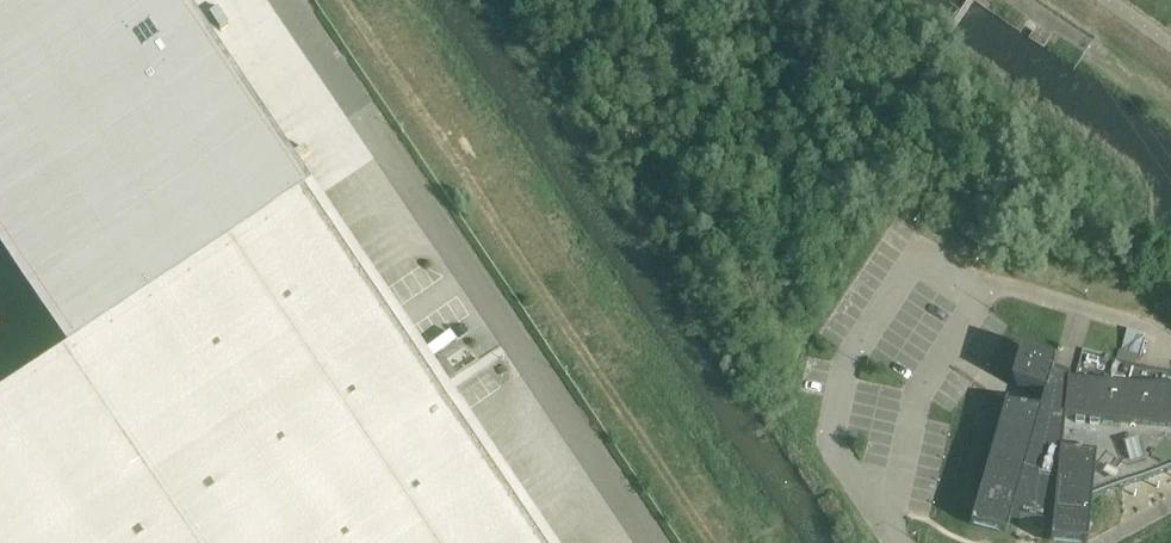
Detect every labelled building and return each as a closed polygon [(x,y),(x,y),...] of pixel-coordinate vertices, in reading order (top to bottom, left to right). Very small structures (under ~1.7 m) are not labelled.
[(0,405),(0,542),(492,542),(436,460),(465,441),(367,296),(339,315),(274,220),(126,0),(0,0),(0,229),(81,350),(0,405)] [(969,526),(1004,536),(1009,518),(1019,520),(1030,523),(1043,525),(1051,527),(1049,542),(1086,542),(1088,522),(1091,496),(1170,468),(1170,376),(1169,376),(1134,366),(1118,361),(1116,360),(1082,351),(1075,375),(1052,369),(1053,368),(1054,364),(1053,364),(1019,354),(1010,383),(1009,386),(1018,389),(1043,396),(1038,411),(1020,409),(1003,408),(976,501),(969,526)]
